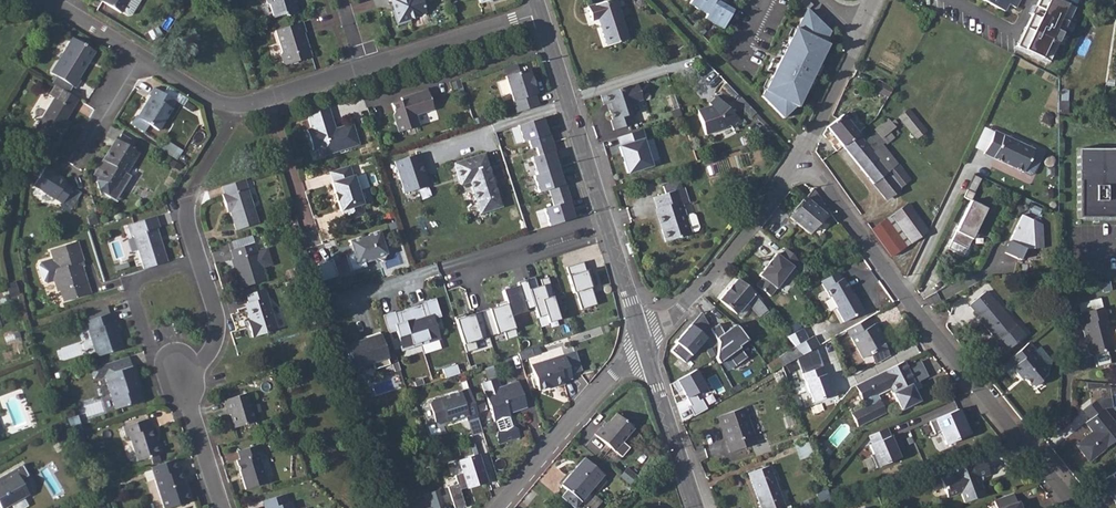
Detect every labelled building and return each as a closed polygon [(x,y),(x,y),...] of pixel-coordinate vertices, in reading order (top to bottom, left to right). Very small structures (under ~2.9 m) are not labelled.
[(103,1),(120,12),(128,0),(103,0),(103,1)] [(267,5),(270,7),(273,17),(274,20),(285,16),(289,18),(297,15),(292,0),(265,0),(267,5)] [(390,1),(393,0),(396,11),(394,11),(399,26),(412,22),(411,19),(422,15),(422,14),(427,12),(423,0),(390,0),(390,1)] [(587,8),(592,21),(599,19),(608,46),(629,39),(616,0),(611,0),(587,8)] [(691,4),(709,15),(717,0),(693,0),(691,4)] [(706,19),(724,29),(735,11),(725,6),(728,0),(717,0),(706,19)] [(801,2),(809,9),(813,5),(808,0),(803,0),(801,2)] [(1007,13),(1011,6),(1018,9),(1023,0),(1022,0),(982,0),(1007,13)] [(1059,0),(1054,0),(1048,13),(1050,13),(1040,34),(1039,34),(1030,53),(1049,62),(1074,7),(1059,0)] [(830,31),(809,11),(801,19),(795,28),(794,27),(782,56),(786,58),(783,63),(774,58),(768,70),(774,72),(762,96),(783,118),(796,106),(798,107),(828,43),(824,41),(830,31)] [(302,23),(275,32),(282,53),(280,56),(283,64),(286,66),(311,58),(306,42),(303,40),(301,35),(305,33),(302,23)] [(73,38),(51,73),(76,89),(80,81),(78,79),(94,52),(73,38)] [(529,70),(506,78),(518,113),(539,107),(536,96),(537,95),(534,87),(535,87),(533,78),(532,79),(529,70)] [(889,94),(893,86),(878,79),(874,88),(889,94)] [(79,100),(53,84),(47,94),(55,99),(37,128),(54,139),(56,138),(60,141),(69,127),(64,125),(66,121),(79,100)] [(636,84),(600,96),(603,106),(609,104),(611,111),(609,112),(611,120),(610,121),(613,131),(634,124),(631,115),(636,113),(633,105),(635,103),(641,101),(636,84)] [(135,116),(130,124),(143,131),(148,124),(158,131),(175,102),(153,88),(149,96),(152,97),(140,118),(135,116)] [(433,109),(427,90),(409,95),(410,98),(402,100),(392,103),(395,111),(393,115),(398,132),(419,125),(416,115),(433,109)] [(741,120),(717,94),(709,101),(713,105),(707,107),(706,105),(697,108),(706,133),(725,126),(728,123),(733,128),(741,120)] [(328,107),(307,114),(311,129),(307,131),(313,151),(318,149),(321,158),(360,146),(353,124),(335,129),(333,130),(331,124),(333,123),(328,107)] [(925,130),(908,109),(899,117),(916,139),(925,130)] [(825,127),(822,134),(836,151),(842,146),(843,147),(859,134),(858,133),(850,123),(843,114),(825,127)] [(859,134),(843,147),(885,199),(911,179),(882,145),(885,143),(886,145),(894,138),(888,132),(894,127),(887,118),(875,129),(876,131),(864,141),(859,134)] [(547,135),(542,119),(517,126),(522,143),(528,141),(530,150),(535,148),(552,143),(549,134),(547,135)] [(642,130),(618,138),(621,147),(619,147),(628,174),(652,166),(643,140),(645,140),(642,130)] [(983,153),(1024,172),(1034,150),(994,131),(983,153)] [(107,162),(98,178),(100,179),(98,182),(97,182),(101,195),(103,193),(115,200),(119,194),(120,194),(123,189),(122,189),(130,177),(125,174),(138,152),(135,151),(131,148),(117,140),(115,139),(103,160),(107,162)] [(552,143),(535,148),(537,156),(530,158),(536,175),(558,168),(553,153),(555,152),(552,143)] [(1078,148),(1078,217),(1115,217),(1115,148),(1078,148)] [(484,153),(454,163),(461,184),(469,181),(480,214),(501,208),(493,182),(484,153)] [(429,186),(420,154),(395,161),(404,193),(429,186)] [(45,167),(33,186),(63,205),(73,188),(66,184),(67,181),(45,167)] [(349,167),(329,173),(333,183),(331,184),(335,194),(334,194),(337,202),(340,212),(342,212),(345,222),(365,216),(362,206),(363,205),(354,177),(352,177),(349,167)] [(563,184),(558,168),(536,175),(533,176),(538,193),(548,190),(551,198),(568,192),(565,183),(563,184)] [(244,180),(221,188),(224,195),(222,196),(226,210),(229,209),(236,233),(259,225),(244,180)] [(680,182),(663,188),(665,194),(654,197),(664,230),(662,230),(666,242),(692,234),(692,233),(698,231),(699,228),(695,216),(692,214),(686,216),(682,205),(689,202),(684,188),(681,189),(680,182)] [(828,210),(813,188),(790,216),(809,232),(828,210)] [(975,191),(967,188),(964,195),(971,198),(975,191)] [(571,201),(568,192),(551,198),(554,206),(543,209),(549,226),(574,218),(568,201),(571,201)] [(987,206),(971,198),(952,239),(968,247),(987,206)] [(907,203),(871,229),(891,257),(927,231),(907,203)] [(1041,224),(1022,214),(1003,251),(1019,259),(1024,249),(1043,247),(1041,224)] [(134,237),(144,269),(168,262),(157,229),(160,228),(157,219),(128,227),(131,238),(134,237)] [(382,243),(379,233),(367,236),(368,237),(360,240),(360,238),(349,242),(350,246),(352,246),(355,253),(345,256),(350,273),(366,268),(364,262),(375,259),(382,263),(387,253),(384,242),(382,243)] [(79,243),(51,252),(53,260),(41,263),(40,267),(44,283),(48,285),(55,282),(58,293),(61,292),(64,303),(92,294),(84,268),(82,269),(80,263),(84,261),(79,243)] [(233,252),(231,252),(233,261),(238,274),(236,274),(240,289),(267,281),(264,271),(259,255),(258,252),(257,253),(254,245),(252,246),(233,252)] [(795,255),(787,248),(781,256),(778,254),(760,274),(763,276),(757,284),(770,295),(790,272),(797,277),(805,268),(795,255)] [(317,280),(338,276),(335,259),(314,263),(317,280)] [(585,270),(582,262),(565,267),(568,275),(567,276),(572,293),(575,292),(580,309),(596,304),(590,287),(594,286),(589,269),(585,270)] [(534,277),(525,280),(532,303),(537,318),(546,316),(548,323),(560,320),(552,296),(553,296),(547,277),(539,279),(541,285),(537,286),(534,277)] [(840,280),(823,290),(828,298),(830,297),(835,307),(834,308),(842,322),(862,311),(855,297),(853,298),(842,279),(840,280)] [(524,305),(532,303),(525,280),(517,282),(517,285),(509,288),(510,290),(503,292),(506,302),(511,317),(527,312),(524,305)] [(754,294),(737,280),(720,299),(742,317),(751,307),(759,315),(766,309),(754,294)] [(264,289),(245,295),(248,305),(245,306),(250,324),(248,324),(253,339),(278,331),(264,289)] [(985,292),(970,305),(979,315),(978,316),(1005,350),(1023,335),(996,301),(994,302),(985,292)] [(394,312),(383,315),(389,333),(396,331),(402,348),(412,344),(413,347),(422,344),(421,341),(429,339),(429,342),(440,339),(433,319),(442,316),(436,298),(424,302),(426,309),(423,310),(421,305),(410,308),(399,312),(400,317),(397,318),(394,312)] [(511,317),(506,302),(497,305),(497,307),(482,313),(489,337),(505,332),(507,340),(517,337),(511,317)] [(1104,307),(1082,313),(1084,323),(1082,324),(1089,352),(1092,354),(1101,352),(1104,349),(1112,347),(1109,336),(1111,335),(1104,307)] [(489,337),(482,313),(466,318),(465,315),(455,318),(467,353),(478,350),(475,342),(489,337)] [(88,322),(87,322),(97,355),(98,358),(126,349),(121,334),(125,332),(121,322),(117,323),(114,314),(113,315),(88,322)] [(867,318),(846,330),(860,356),(866,367),(876,361),(887,355),(882,345),(877,337),(880,335),(874,324),(871,326),(867,318)] [(718,323),(711,327),(719,341),(716,357),(719,362),(728,354),(736,365),(747,357),(739,345),(748,339),(735,323),(723,332),(718,323)] [(672,351),(685,362),(706,338),(691,324),(676,342),(677,343),(672,351)] [(390,364),(379,332),(363,337),(365,341),(360,342),(359,340),(353,343),(353,344),(345,347),(353,371),(365,368),(364,364),(373,361),(375,369),(390,364)] [(813,336),(795,346),(801,355),(803,354),(819,345),(813,336)] [(1030,341),(1013,355),(1018,362),(1016,364),(1023,372),(1024,370),(1034,383),(1038,383),(1043,379),(1044,375),(1052,368),(1030,341)] [(794,346),(767,365),(772,372),(782,366),(798,358),(801,355),(795,346),(794,346)] [(802,372),(824,365),(818,350),(798,358),(802,372)] [(566,355),(533,366),(541,392),(555,387),(556,391),(567,387),(566,383),(574,381),(566,355)] [(915,382),(903,360),(855,385),(864,401),(863,401),(866,405),(851,412),(858,426),(886,412),(877,394),(890,388),(901,409),(919,400),(911,384),(915,382)] [(802,372),(812,401),(833,394),(824,365),(802,372)] [(141,390),(138,382),(141,381),(136,367),(105,377),(116,411),(145,402),(141,390)] [(706,387),(696,369),(672,383),(677,391),(682,388),(691,405),(688,406),(694,416),(707,409),(702,399),(699,400),(695,394),(706,387)] [(500,379),(485,384),(496,424),(497,423),(500,434),(499,434),(498,438),(500,446),(522,440),(519,431),(515,429),(514,429),(511,419),(513,419),(511,415),(529,409),(521,382),(502,388),(500,379)] [(469,387),(432,398),(430,402),(435,419),(439,421),(466,413),(467,418),(477,415),(469,387)] [(250,395),(225,403),(228,413),(230,412),(236,429),(258,423),(250,395)] [(744,406),(717,415),(723,430),(725,430),(729,442),(727,443),(730,452),(757,443),(744,406)] [(958,408),(934,418),(946,445),(970,434),(958,408)] [(1086,420),(1084,422),(1090,431),(1074,444),(1077,449),(1076,451),(1082,457),(1084,457),(1087,461),(1115,439),(1115,429),(1100,409),(1086,420)] [(604,427),(597,435),(617,452),(636,429),(619,415),(607,429),(604,427)] [(148,421),(124,428),(127,439),(131,438),(138,462),(163,454),(159,442),(157,443),(153,430),(151,430),(148,421)] [(888,426),(868,435),(871,442),(891,434),(888,426)] [(868,444),(877,467),(901,457),(891,434),(871,442),(868,444)] [(240,462),(237,463),(246,491),(269,485),(259,456),(263,455),(260,446),(238,454),(240,462)] [(459,462),(463,474),(455,476),(458,484),(448,487),(454,507),(465,507),(460,491),(487,482),(478,456),(459,462)] [(950,473),(937,477),(944,497),(957,492),(961,503),(982,495),(977,482),(980,481),(981,478),(980,476),(985,474),(979,457),(968,462),(966,458),(947,465),(950,473)] [(563,486),(567,490),(580,502),(604,474),(584,458),(571,474),(572,475),(563,486)] [(151,468),(152,472),(155,481),(164,507),(173,507),(192,502),(182,470),(180,470),(176,460),(151,468)] [(0,477),(0,507),(4,507),(29,494),(21,480),(28,476),(22,465),(0,477)] [(761,507),(784,507),(769,465),(749,472),(761,507)] [(1097,483),(1106,496),(1109,494),(1115,503),(1115,471),(1097,483)] [(994,499),(997,507),(996,507),(1022,507),(1020,500),(1018,501),(1014,491),(994,499)] [(440,493),(428,496),(432,507),(429,507),(445,507),(440,493)] [(14,503),(16,507),(21,507),(30,503),(26,496),(14,503)] [(263,503),(265,507),(294,507),(293,503),(289,504),(286,496),(263,503)]
